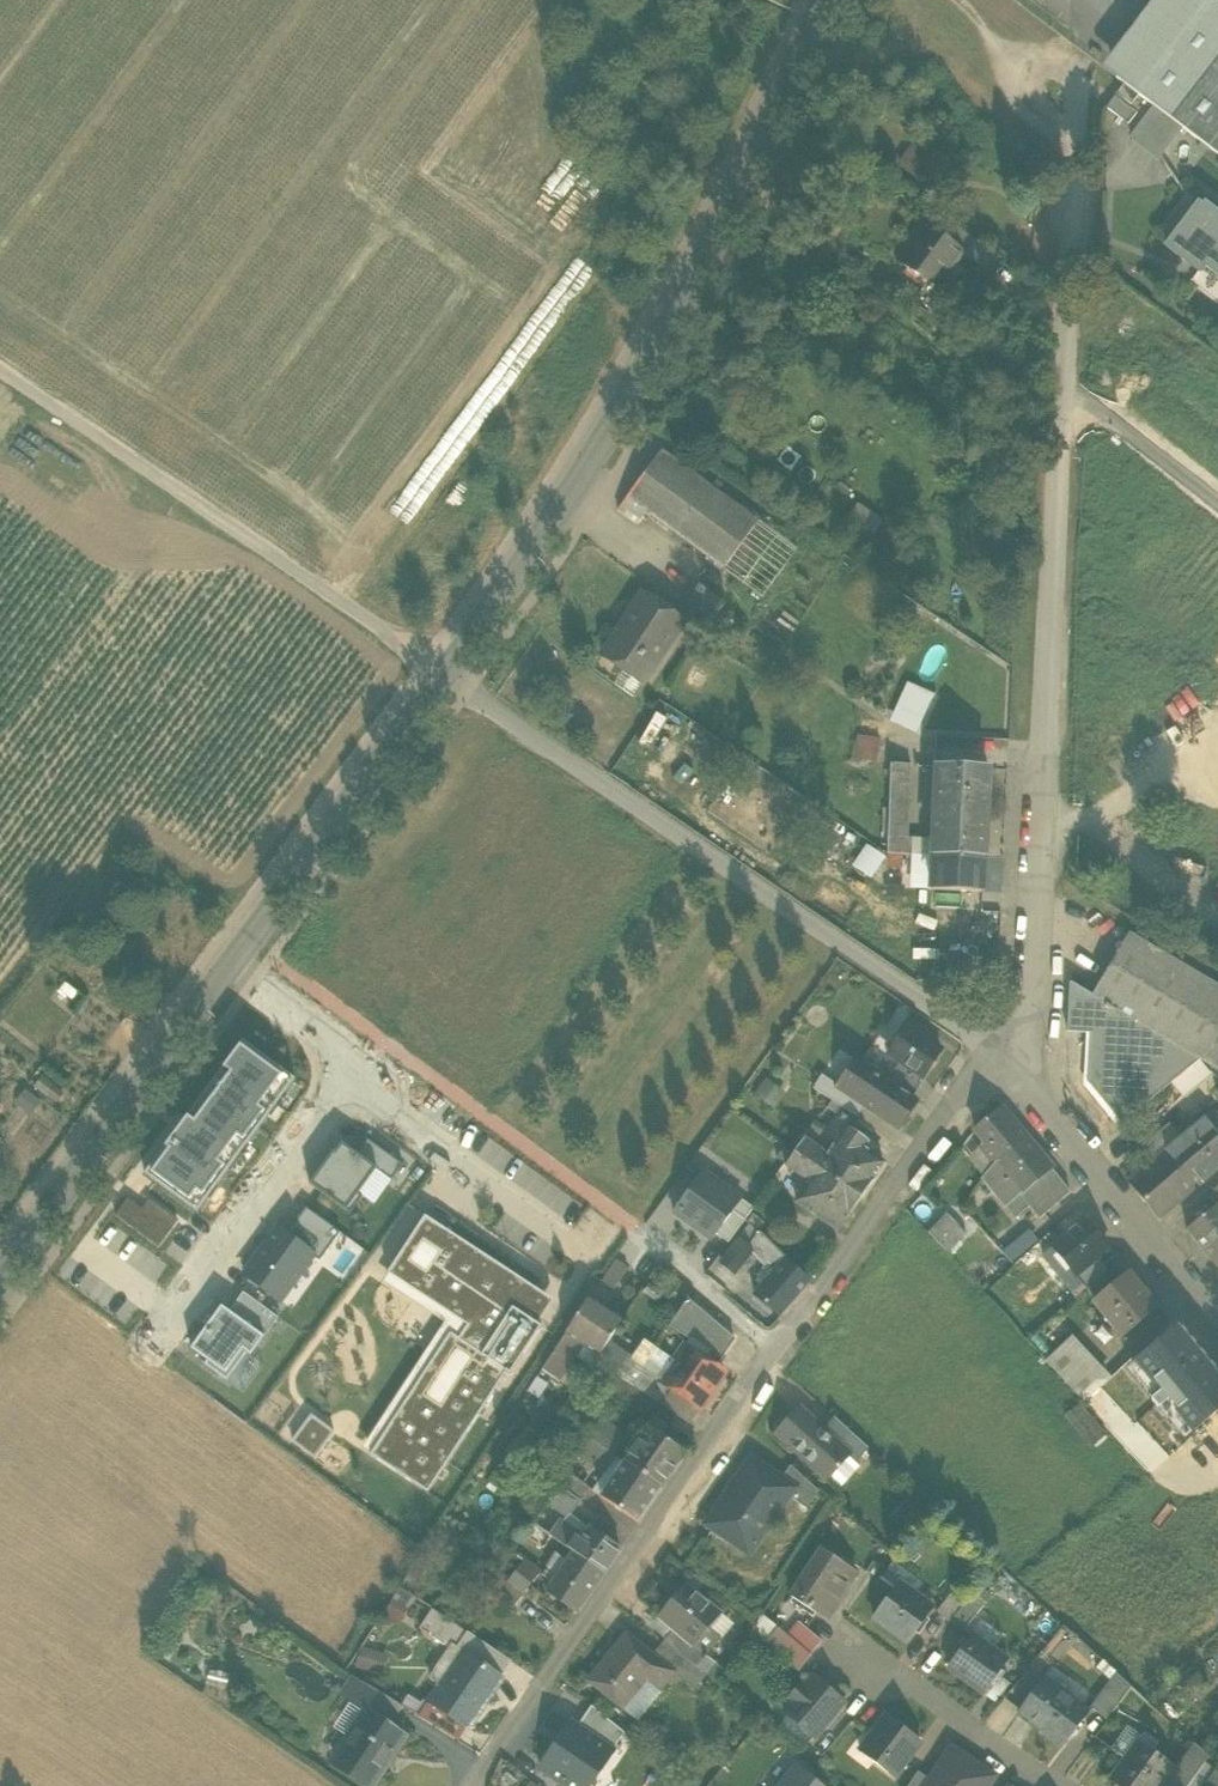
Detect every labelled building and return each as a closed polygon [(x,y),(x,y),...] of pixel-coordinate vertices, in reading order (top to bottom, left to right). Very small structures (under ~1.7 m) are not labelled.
[(1117,80),(1179,0),(1155,0),(1102,69),(1117,80)] [(1117,80),(1123,85),(1138,96),(1217,157),(1217,0),(1179,0),(1117,80)] [(1116,95),(1131,106),(1132,104),(1138,96),(1123,85),(1116,95)] [(1108,108),(1132,126),(1140,116),(1116,98),(1108,108)] [(1133,140),(1159,160),(1182,131),(1156,111),(1148,122),(1133,140)] [(907,172),(922,182),(940,156),(925,145),(907,172)] [(1217,269),(1217,212),(1209,204),(1206,208),(1189,195),(1164,228),(1174,236),(1166,246),(1184,260),(1187,256),(1203,269),(1208,261),(1217,269)] [(900,264),(936,290),(939,286),(952,267),(963,253),(956,247),(943,238),(922,223),(909,241),(914,244),(900,264)] [(956,247),(961,241),(948,231),(943,238),(956,247)] [(963,253),(985,269),(994,257),(965,236),(961,241),(956,247),(963,253)] [(952,267),(939,286),(950,295),(964,276),(952,267)] [(933,318),(950,295),(939,286),(936,290),(922,309),(933,318)] [(626,497),(725,569),(758,523),(660,451),(626,497)] [(683,611),(707,627),(723,602),(699,587),(683,611)] [(602,657),(642,683),(676,632),(637,605),(602,657)] [(889,719),(916,731),(934,692),(907,680),(889,719)] [(856,761),(878,762),(879,738),(856,737),(856,761)] [(887,854),(911,855),(912,841),(908,840),(910,766),(890,765),(887,854)] [(936,767),(933,856),(985,857),(988,768),(936,767)] [(870,875),(883,854),(866,843),(853,864),(870,875)] [(983,892),(985,857),(933,856),(931,890),(983,892)] [(1092,997),(1200,1059),(1217,1070),(1217,988),(1129,935),(1092,997)] [(1068,1032),(1091,1033),(1092,997),(1069,983),(1068,1032)] [(1121,1124),(1200,1059),(1092,997),(1091,1033),(1089,1082),(1121,1124)] [(902,1060),(924,1076),(944,1049),(909,1024),(890,1051),(902,1060)] [(243,1041),(240,1045),(282,1076),(259,1107),(265,1112),(244,1141),(237,1137),(219,1162),(225,1166),(203,1196),(197,1192),(190,1201),(152,1173),(169,1150),(165,1147),(145,1174),(197,1213),(296,1079),(243,1041)] [(188,1116),(165,1147),(169,1150),(152,1173),(190,1201),(197,1192),(203,1196),(225,1166),(219,1162),(237,1137),(244,1141),(265,1112),(259,1107),(282,1076),(240,1045),(223,1068),(230,1073),(195,1121),(188,1116)] [(887,1080),(913,1098),(922,1085),(919,1083),(924,1076),(902,1060),(887,1080)] [(867,1105),(899,1126),(917,1101),(913,1098),(887,1080),(861,1061),(842,1088),(867,1105)] [(65,1090),(43,1075),(34,1087),(56,1103),(65,1090)] [(831,1100),(858,1118),(867,1105),(842,1088),(822,1075),(813,1088),(831,1100)] [(42,1102),(25,1089),(14,1103),(31,1116),(42,1102)] [(980,1146),(984,1151),(995,1163),(1026,1138),(1001,1107),(975,1129),(985,1142),(980,1146)] [(1160,1219),(1217,1170),(1217,1134),(1204,1117),(1128,1181),(1160,1219)] [(467,1125),(458,1141),(518,1176),(528,1160),(467,1125)] [(828,1160),(821,1170),(860,1197),(884,1163),(874,1156),(864,1150),(869,1144),(848,1128),(828,1160)] [(356,1154),(376,1168),(391,1180),(403,1164),(368,1138),(356,1154)] [(1019,1193),(1020,1193),(1050,1168),(1026,1138),(995,1163),(1019,1193)] [(807,1140),(797,1154),(821,1170),(828,1160),(823,1151),(807,1140)] [(376,1168),(356,1154),(341,1142),(310,1184),(345,1210),(376,1168)] [(864,1150),(874,1156),(878,1151),(869,1144),(864,1150)] [(984,1175),(995,1163),(984,1151),(979,1155),(981,1158),(975,1163),(984,1175)] [(814,1180),(821,1170),(797,1154),(787,1168),(802,1179),(814,1180)] [(984,1175),(1007,1203),(1019,1193),(995,1163),(984,1175)] [(1070,1193),(1050,1168),(1020,1193),(1030,1206),(1040,1218),(1070,1193)] [(838,1230),(860,1197),(821,1170),(814,1180),(798,1203),(838,1230)] [(742,1199),(703,1171),(673,1212),(712,1240),(717,1234),(742,1199)] [(1020,1193),(1019,1193),(1007,1203),(1005,1205),(1016,1218),(1030,1206),(1020,1193)] [(128,1199),(116,1215),(158,1247),(178,1221),(149,1200),(142,1209),(128,1199)] [(753,1207),(742,1199),(717,1234),(728,1243),(753,1207)] [(1204,1250),(1217,1238),(1217,1205),(1188,1231),(1204,1250)] [(306,1207),(286,1235),(313,1255),(312,1256),(320,1261),(341,1232),(306,1207)] [(929,1232),(946,1251),(965,1232),(946,1213),(929,1232)] [(371,1453),(370,1454),(428,1492),(506,1372),(510,1374),(542,1327),(538,1323),(529,1318),(545,1295),(537,1290),(538,1289),(425,1216),(387,1273),(389,1274),(467,1325),(459,1338),(450,1333),(371,1453)] [(1085,1219),(1052,1247),(1043,1254),(1056,1269),(1065,1262),(1075,1274),(1108,1247),(1085,1219)] [(286,1235),(277,1229),(244,1274),(280,1301),(312,1256),(313,1255),(286,1235)] [(747,1247),(768,1266),(779,1252),(759,1233),(758,1234),(747,1247)] [(613,1263),(626,1272),(642,1248),(630,1237),(613,1263)] [(1204,1250),(1217,1268),(1217,1238),(1204,1250)] [(722,1258),(730,1265),(746,1248),(737,1240),(722,1258)] [(785,1259),(779,1252),(768,1266),(775,1272),(783,1261),(785,1259)] [(1077,1277),(1086,1288),(1108,1269),(1099,1259),(1077,1277)] [(808,1282),(783,1261),(775,1272),(770,1278),(758,1293),(780,1315),(808,1282)] [(770,1278),(775,1272),(768,1266),(763,1272),(770,1278)] [(1117,1280),(1108,1269),(1086,1288),(1095,1299),(1117,1280)] [(1093,1301),(1123,1337),(1158,1308),(1128,1272),(1117,1280),(1095,1299),(1093,1301)] [(363,1448),(371,1453),(450,1333),(459,1338),(467,1325),(389,1274),(383,1282),(445,1323),(363,1448)] [(229,1311),(264,1336),(278,1317),(243,1292),(229,1311)] [(553,1300),(545,1295),(529,1318),(538,1323),(553,1300)] [(584,1345),(600,1355),(624,1318),(591,1296),(567,1333),(584,1345)] [(709,1351),(704,1358),(716,1366),(734,1339),(688,1300),(671,1326),(709,1351)] [(229,1311),(222,1306),(192,1347),(208,1359),(205,1363),(228,1380),(248,1352),(251,1354),(264,1336),(229,1311)] [(1195,1428),(1217,1409),(1217,1371),(1181,1325),(1139,1360),(1195,1428)] [(567,1333),(555,1351),(572,1363),(584,1345),(567,1333)] [(1045,1360),(1078,1395),(1101,1373),(1069,1338),(1045,1360)] [(687,1345),(676,1362),(662,1382),(662,1383),(669,1387),(699,1408),(724,1371),(716,1366),(704,1358),(687,1345)] [(645,1371),(662,1382),(676,1362),(659,1350),(645,1371)] [(560,1381),(572,1363),(555,1351),(543,1369),(560,1381)] [(625,1380),(658,1403),(669,1387),(662,1383),(662,1382),(645,1371),(636,1364),(625,1380)] [(1084,1402),(1103,1424),(1115,1413),(1095,1392),(1084,1402)] [(779,1436),(827,1478),(828,1477),(837,1467),(839,1469),(842,1466),(839,1464),(847,1455),(849,1453),(824,1431),(799,1408),(790,1418),(789,1417),(782,1418),(777,1423),(777,1431),(778,1432),(777,1434),(779,1436)] [(334,1432),(311,1415),(292,1441),(315,1457),(334,1432)] [(601,1418),(589,1436),(615,1455),(627,1437),(601,1418)] [(649,1427),(625,1462),(662,1488),(686,1453),(660,1435),(666,1426),(655,1418),(649,1427)] [(847,1455),(855,1462),(867,1448),(835,1419),(824,1431),(849,1453),(847,1455)] [(603,1473),(615,1455),(589,1436),(577,1454),(603,1473)] [(837,1467),(828,1477),(841,1488),(860,1467),(855,1462),(847,1455),(839,1464),(842,1466),(839,1469),(837,1467)] [(736,1534),(755,1547),(789,1497),(794,1489),(781,1479),(751,1459),(706,1524),(731,1541),(736,1534)] [(638,1522),(662,1488),(625,1462),(601,1496),(601,1497),(638,1523),(638,1522)] [(789,1497),(806,1509),(819,1491),(790,1466),(781,1479),(794,1489),(789,1497)] [(565,1472),(557,1484),(577,1498),(585,1484),(566,1471),(565,1472)] [(568,1512),(577,1498),(557,1484),(548,1497),(568,1512)] [(530,1526),(549,1537),(562,1519),(567,1513),(568,1512),(548,1497),(530,1526)] [(578,1531),(576,1534),(582,1539),(589,1528),(567,1513),(562,1519),(578,1531)] [(549,1537),(566,1547),(576,1534),(578,1531),(562,1519),(549,1537)] [(524,1534),(542,1547),(549,1537),(530,1526),(524,1534)] [(582,1539),(573,1551),(604,1572),(620,1549),(589,1528),(582,1539)] [(573,1551),(582,1539),(576,1534),(566,1547),(573,1551)] [(750,1554),(755,1547),(736,1534),(731,1541),(750,1554)] [(790,1596),(826,1620),(858,1572),(822,1548),(790,1596)] [(588,1595),(604,1572),(573,1551),(558,1573),(588,1595)] [(488,1590),(512,1606),(539,1570),(517,1554),(511,1561),(517,1564),(507,1579),(499,1573),(488,1590)] [(899,1583),(915,1594),(924,1582),(894,1560),(881,1578),(895,1588),(899,1583)] [(546,1591),(577,1612),(583,1603),(588,1595),(558,1573),(546,1591)] [(874,1617),(908,1642),(933,1607),(915,1594),(899,1583),(895,1588),(874,1617)] [(694,1646),(695,1645),(709,1628),(720,1615),(686,1585),(659,1617),(674,1630),(678,1633),(679,1632),(694,1646)] [(950,1622),(951,1621),(968,1600),(955,1590),(937,1612),(950,1622)] [(972,1595),(968,1600),(951,1621),(964,1631),(965,1630),(976,1615),(985,1605),(972,1595)] [(721,1613),(720,1615),(709,1628),(721,1639),(734,1624),(721,1613)] [(766,1643),(778,1627),(762,1613),(752,1630),(766,1643)] [(1003,1635),(976,1615),(965,1630),(972,1634),(993,1650),(1003,1635)] [(788,1635),(812,1654),(822,1641),(798,1621),(788,1635)] [(766,1643),(799,1670),(811,1655),(778,1627),(766,1643)] [(721,1639),(709,1628),(695,1645),(707,1655),(721,1639)] [(666,1642),(707,1675),(716,1663),(707,1655),(695,1645),(694,1646),(679,1632),(678,1633),(674,1630),(665,1641),(666,1642)] [(469,1654),(499,1675),(509,1659),(467,1631),(455,1649),(461,1653),(467,1657),(469,1654)] [(947,1668),(984,1693),(996,1676),(1008,1660),(993,1650),(972,1634),(947,1668)] [(618,1688),(631,1699),(648,1679),(662,1690),(675,1674),(654,1657),(628,1636),(590,1682),(610,1698),(618,1688)] [(666,1642),(663,1646),(684,1662),(675,1674),(694,1690),(707,1675),(666,1642)] [(383,1674),(391,1655),(363,1644),(356,1664),(383,1674)] [(654,1657),(675,1674),(684,1662),(663,1646),(654,1657)] [(461,1653),(442,1683),(448,1687),(467,1657),(461,1653)] [(466,1728),(468,1729),(503,1677),(499,1675),(469,1654),(467,1657),(448,1687),(442,1683),(429,1702),(466,1728)] [(725,1670),(716,1663),(707,1675),(717,1683),(725,1670)] [(1043,1679),(1081,1707),(1090,1695),(1052,1667),(1043,1679)] [(207,1683),(227,1688),(230,1674),(210,1670),(207,1683)] [(1093,1710),(1106,1720),(1131,1686),(1118,1675),(1093,1710)] [(368,1712),(388,1725),(401,1706),(377,1691),(353,1676),(345,1691),(371,1707),(368,1712)] [(1013,1688),(996,1676),(984,1693),(982,1696),(998,1707),(1013,1688)] [(788,1715),(814,1738),(844,1702),(815,1677),(806,1688),(801,1684),(789,1698),(794,1702),(784,1713),(788,1715)] [(648,1679),(631,1699),(623,1709),(637,1720),(662,1690),(648,1679)] [(1042,1733),(1061,1748),(1088,1712),(1081,1707),(1043,1679),(1019,1712),(1044,1731),(1042,1733)] [(610,1698),(623,1709),(631,1699),(618,1688),(610,1698)] [(419,1717),(457,1740),(466,1728),(429,1702),(419,1717)] [(334,1728),(349,1738),(365,1714),(350,1703),(334,1728)] [(591,1706),(578,1726),(613,1750),(625,1733),(591,1706)] [(360,1777),(373,1785),(405,1737),(388,1725),(368,1712),(367,1711),(365,1714),(349,1738),(337,1756),(363,1773),(360,1777)] [(804,1749),(814,1738),(788,1715),(778,1726),(804,1749)] [(860,1751),(893,1777),(920,1741),(887,1716),(860,1751)] [(613,1750),(578,1726),(572,1722),(564,1735),(562,1733),(549,1752),(551,1753),(540,1769),(559,1782),(558,1784),(560,1785),(592,1785),(594,1783),(592,1781),(613,1750)] [(1125,1725),(1122,1730),(1137,1741),(1142,1745),(1152,1752),(1159,1742),(1144,1732),(1141,1736),(1125,1725)] [(1109,1748),(1124,1759),(1137,1741),(1122,1730),(1109,1748)] [(1137,1741),(1124,1759),(1130,1763),(1142,1745),(1137,1741)] [(1124,1759),(1110,1779),(1121,1785),(1159,1785),(1160,1785),(1170,1785),(1174,1780),(1180,1772),(1177,1770),(1173,1766),(1152,1752),(1142,1745),(1130,1763),(1124,1759)] [(1182,1785),(1188,1785),(1204,1763),(1209,1757),(1195,1745),(1177,1770),(1180,1772),(1174,1780),(1182,1785)] [(995,1776),(951,1747),(930,1779),(925,1785),(988,1785),(995,1776)] [(335,1760),(360,1777),(363,1773),(337,1756),(335,1760)] [(1214,1770),(1204,1763),(1188,1785),(1202,1785),(1214,1770)] [(782,1785),(821,1785),(798,1767),(782,1785)] [(1214,1770),(1202,1785),(1217,1785),(1217,1773),(1214,1770)] [(930,1779),(918,1771),(908,1785),(925,1785),(930,1779)]
